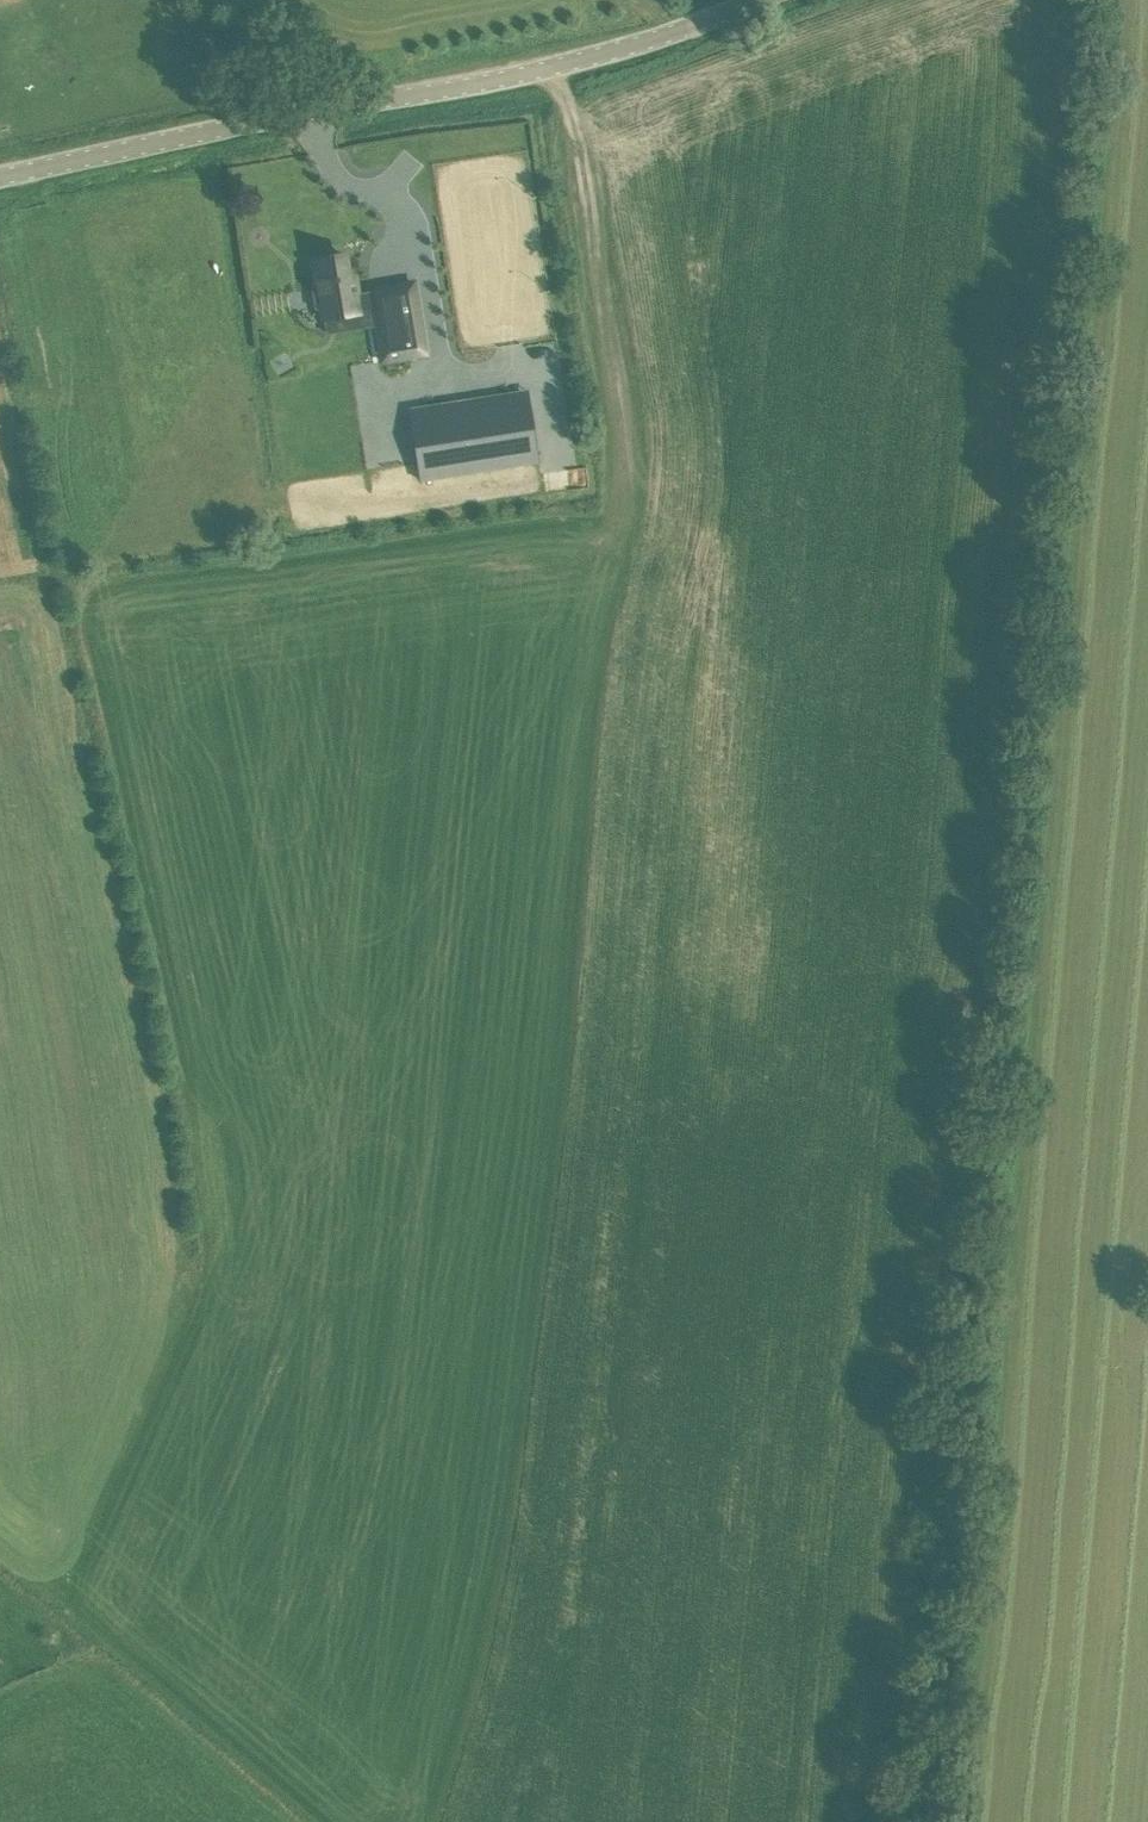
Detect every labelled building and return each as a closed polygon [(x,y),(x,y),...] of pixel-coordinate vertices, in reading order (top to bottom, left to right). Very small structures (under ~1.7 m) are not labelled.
[(318,287),(312,288),(316,308),(321,307),(323,318),(374,310),(377,324),(382,360),(425,353),(413,283),(371,290),(371,292),(357,294),(353,276),(348,277),(344,254),(313,259),(318,287)] [(528,395),(411,415),(420,480),(538,462),(528,395)]
